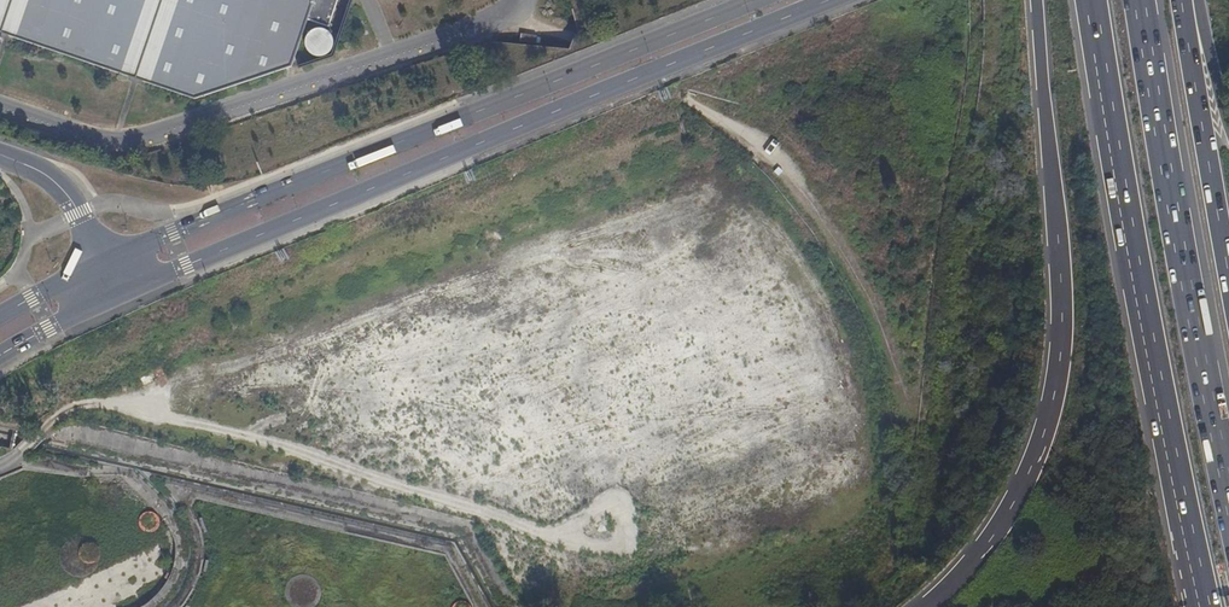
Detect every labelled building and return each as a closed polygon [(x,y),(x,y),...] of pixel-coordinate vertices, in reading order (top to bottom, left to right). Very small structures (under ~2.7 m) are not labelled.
[(200,106),(287,70),(303,24),(324,31),(334,0),(0,0),(0,37),(200,106)] [(305,57),(310,59),(315,60),(321,59),(324,55),(327,50),(328,46),(326,40),(323,36),(319,33),(314,32),(308,34),(304,37),(301,41),(300,47),(301,52),(305,57)]
